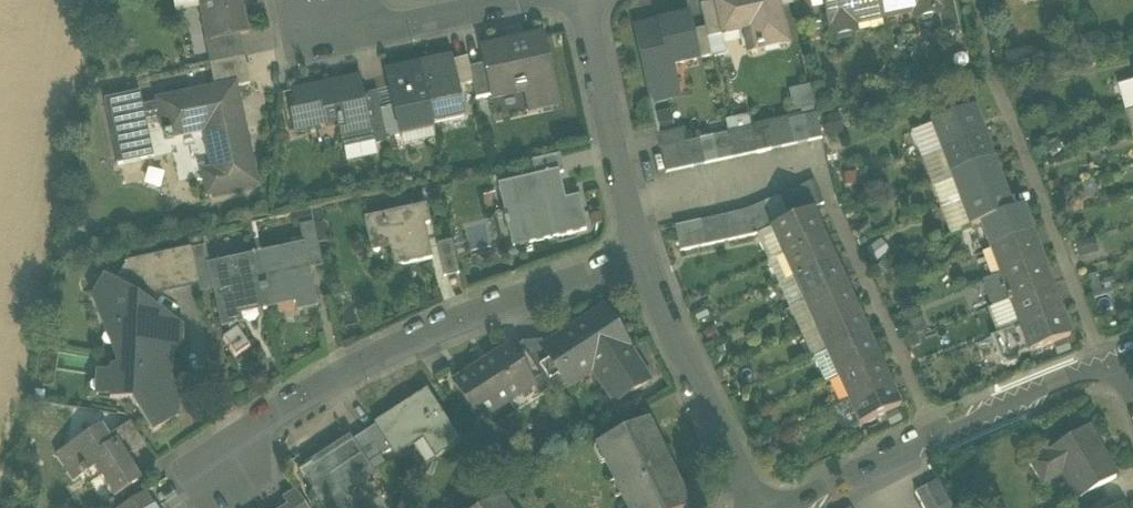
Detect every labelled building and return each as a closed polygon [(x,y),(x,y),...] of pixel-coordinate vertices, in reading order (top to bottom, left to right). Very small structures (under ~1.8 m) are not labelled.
[(209,43),(239,37),(247,36),(240,0),(200,0),(209,41),(209,43)] [(745,53),(786,44),(776,0),(725,0),(714,2),(714,6),(721,36),(741,32),(745,53)] [(795,17),(810,14),(807,0),(792,0),(795,17)] [(881,8),(880,0),(823,0),(831,36),(855,31),(852,14),(881,8)] [(881,8),(910,2),(913,19),(936,14),(938,13),(935,0),(880,0),(881,8)] [(940,31),(958,27),(952,0),(935,0),(938,13),(936,14),(940,31)] [(701,9),(706,33),(707,39),(721,36),(714,6),(701,9)] [(635,28),(651,103),(675,98),(668,68),(698,61),(692,36),(688,17),(635,28)] [(711,58),(707,39),(706,33),(692,36),(698,61),(711,58)] [(203,42),(208,65),(243,58),(239,37),(209,43),(209,41),(203,42)] [(522,90),(527,112),(558,105),(543,37),(479,50),(483,66),(490,97),(522,90)] [(249,86),(243,58),(208,65),(214,91),(231,88),(231,90),(249,86)] [(450,59),(419,66),(432,126),(463,119),(457,88),(451,63),(450,59)] [(457,88),(472,84),(469,69),(467,59),(451,63),(457,88)] [(398,133),(432,126),(419,66),(384,74),(392,109),(397,134),(398,133)] [(483,66),(469,69),(472,84),(476,100),(490,97),(483,66)] [(338,123),(343,145),(373,139),(364,96),(360,78),(292,93),(296,111),(290,112),(294,133),(338,123)] [(1121,86),(1128,111),(1132,110),(1132,82),(1121,86)] [(791,109),(811,105),(807,84),(787,88),(791,109)] [(204,175),(208,194),(252,185),(240,127),(237,127),(233,110),(235,110),(231,90),(231,88),(214,91),(141,107),(143,117),(161,113),(167,139),(206,131),(215,173),(204,175)] [(388,143),(387,142),(381,111),(377,93),(364,96),(373,139),(375,146),(388,143)] [(120,165),(121,168),(142,163),(142,160),(152,158),(143,117),(141,107),(138,95),(103,102),(117,166),(120,165)] [(392,109),(381,111),(387,142),(399,139),(398,133),(397,134),(392,109)] [(972,110),(931,125),(941,151),(982,136),(972,110)] [(1132,138),(1132,110),(1128,111),(1124,112),(1132,138)] [(817,115),(804,118),(809,143),(823,140),(818,116),(817,115)] [(796,146),(809,143),(804,118),(791,121),(796,146)] [(783,148),(796,146),(791,121),(778,123),(783,148)] [(770,151),(783,148),(778,123),(765,126),(770,151)] [(922,159),(941,151),(931,125),(912,133),(922,159)] [(434,131),(432,126),(398,133),(399,139),(434,131)] [(757,154),(770,151),(765,126),(752,129),(757,154)] [(744,157),(757,154),(752,129),(739,132),(744,157)] [(661,149),(674,146),(686,143),(683,130),(658,135),(661,149)] [(731,160),(744,157),(739,132),(726,135),(731,160)] [(718,162),(731,160),(726,135),(713,137),(718,162)] [(982,136),(941,151),(951,177),(992,162),(982,136)] [(706,165),(718,162),(713,137),(700,140),(706,165)] [(375,146),(373,139),(343,145),(346,163),(377,156),(375,146)] [(693,168),(706,165),(700,140),(687,143),(693,168)] [(680,171),(693,168),(687,143),(686,143),(674,146),(680,171)] [(666,174),(680,171),(674,146),(661,149),(666,174)] [(931,184),(951,177),(941,151),(922,159),(931,184)] [(531,162),(535,178),(554,173),(562,171),(558,156),(531,162)] [(992,162),(951,177),(960,203),(1001,187),(992,162)] [(524,220),(529,243),(585,229),(579,204),(562,208),(554,173),(535,178),(498,186),(507,224),(524,220)] [(941,210),(960,203),(951,177),(931,184),(941,210)] [(813,182),(801,188),(812,211),(824,206),(813,182)] [(1001,187),(960,203),(970,228),(981,224),(1011,213),(1001,187)] [(801,188),(789,193),(799,217),(811,212),(812,211),(801,188)] [(789,193),(777,198),(787,222),(799,217),(789,193)] [(777,198),(765,204),(775,228),(787,222),(777,198)] [(951,236),(970,228),(960,203),(941,210),(951,236)] [(765,204),(752,209),(763,233),(770,230),(775,228),(765,204)] [(390,240),(395,266),(433,258),(426,225),(431,224),(427,205),(364,218),(370,244),(390,240)] [(752,209),(740,214),(745,239),(754,237),(763,233),(752,209)] [(981,224),(990,250),(1031,235),(1021,209),(1011,213),(981,224)] [(770,230),(782,255),(822,237),(811,212),(799,217),(787,222),(775,228),(770,230)] [(740,214),(727,216),(732,242),(745,239),(740,214)] [(727,216),(714,219),(720,245),(732,242),(727,216)] [(714,219),(701,222),(707,247),(720,245),(714,219)] [(701,222),(688,225),(694,250),(707,247),(701,222)] [(304,245),(307,260),(320,257),(313,224),(299,228),(303,246),(304,245)] [(681,253),(694,250),(688,225),(675,228),(681,253)] [(1041,261),(1031,235),(990,250),(1000,277),(1041,261)] [(782,255),(793,280),(833,261),(822,237),(782,255)] [(437,244),(445,277),(459,274),(452,241),(437,244)] [(303,246),(256,256),(265,301),(293,295),(297,313),(318,308),(307,260),(304,245),(303,246)] [(190,251),(197,283),(210,280),(207,266),(208,266),(205,248),(190,251)] [(114,286),(143,304),(150,293),(197,283),(190,251),(128,265),(114,286)] [(238,307),(265,301),(256,256),(208,266),(207,266),(210,280),(221,329),(228,328),(235,326),(242,325),(240,317),(238,307)] [(793,280),(804,304),(844,286),(833,261),(793,280)] [(1041,261),(1000,277),(1009,302),(1050,287),(1041,261)] [(991,309),(1009,302),(1000,277),(982,284),(991,309)] [(131,401),(153,433),(177,417),(178,390),(170,385),(171,355),(180,350),(181,329),(143,304),(114,286),(105,280),(93,299),(104,330),(115,326),(125,335),(124,350),(113,353),(119,369),(111,371),(111,377),(109,400),(131,401)] [(804,304),(815,328),(855,310),(844,286),(804,304)] [(1060,313),(1050,287),(1009,302),(1019,328),(1060,313)] [(238,307),(240,317),(268,311),(265,301),(238,307)] [(601,385),(614,405),(648,382),(627,349),(628,348),(602,308),(542,348),(568,388),(592,372),(603,365),(612,378),(601,385)] [(815,328),(826,353),(866,334),(855,310),(815,328)] [(1060,313),(1019,328),(1029,354),(1069,339),(1060,313)] [(104,330),(113,353),(124,350),(125,335),(115,326),(104,330)] [(1020,357),(1029,354),(1019,328),(990,338),(1000,365),(1005,368),(1018,363),(1020,357)] [(250,349),(237,331),(235,332),(230,336),(223,340),(235,358),(250,349)] [(837,378),(837,377),(877,359),(866,334),(826,353),(813,359),(824,384),(837,378)] [(527,377),(539,369),(528,353),(523,345),(512,353),(527,377)] [(540,345),(528,353),(539,369),(552,389),(556,396),(568,388),(542,348),(540,345)] [(453,385),(477,422),(532,386),(533,386),(527,377),(512,353),(509,349),(453,385)] [(837,378),(848,402),(888,383),(877,359),(837,377),(837,378)] [(592,372),(601,385),(612,378),(603,365),(592,372)] [(533,386),(532,386),(539,398),(552,389),(539,369),(527,377),(533,386)] [(97,399),(109,400),(111,377),(97,376),(97,399)] [(899,408),(888,383),(848,402),(859,426),(899,408)] [(422,440),(434,460),(460,443),(426,392),(373,426),(375,428),(390,452),(394,458),(422,440)] [(649,423),(601,445),(609,462),(605,463),(626,507),(688,507),(649,423)] [(123,439),(133,455),(145,447),(130,424),(118,432),(123,439)] [(91,460),(115,498),(142,480),(117,443),(123,439),(118,432),(109,438),(102,426),(56,456),(73,483),(87,474),(82,466),(91,460)] [(1079,499),(1080,500),(1096,490),(1115,479),(1092,441),(1095,440),(1088,427),(1048,452),(1049,454),(1031,465),(1041,482),(1061,469),(1079,499)] [(375,428),(365,435),(380,459),(390,452),(375,428)] [(367,467),(380,459),(365,435),(352,443),(367,467)] [(321,507),(349,507),(338,492),(370,471),(367,467),(352,443),(350,441),(300,474),(321,507)] [(937,507),(944,507),(950,505),(938,482),(926,488),(937,507)] [(922,507),(937,507),(926,488),(915,493),(922,507)] [(1077,507),(1092,507),(1103,502),(1096,490),(1080,500),(1079,499),(1073,502),(1077,507)] [(291,507),(306,507),(295,492),(283,500),(288,507),(290,505),(291,507)] [(153,507),(145,495),(124,507),(152,507),(153,507)] [(499,498),(484,507),(506,507),(499,498)]
